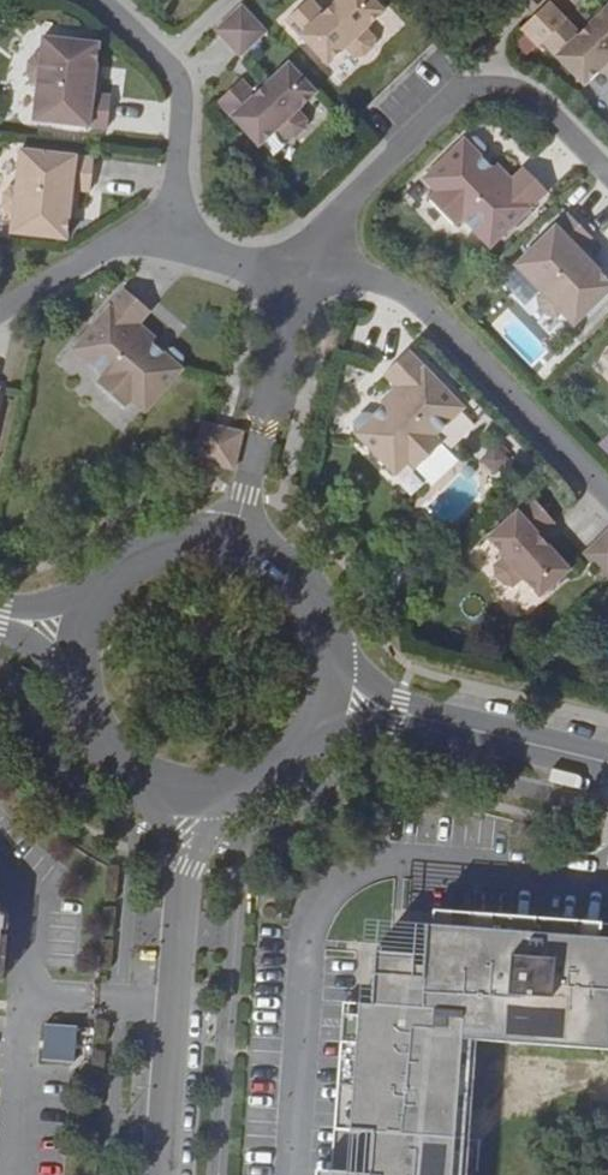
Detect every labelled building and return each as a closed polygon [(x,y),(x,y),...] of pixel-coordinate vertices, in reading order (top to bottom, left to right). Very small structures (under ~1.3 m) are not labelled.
[(354,57),(363,56),(372,47),(374,38),(365,28),(384,11),(373,0),(337,0),(323,13),(311,0),(307,0),(285,21),(327,65),(345,48),(354,57)] [(266,31),(241,5),(215,30),(240,56),(266,31)] [(579,34),(565,19),(541,42),(584,85),(602,68),(607,74),(607,5),(579,34)] [(31,82),(37,83),(33,121),(107,129),(110,96),(98,94),(101,76),(94,76),(98,44),(42,37),(40,55),(35,55),(28,61),(27,73),(31,82)] [(304,128),(306,119),(297,110),(316,93),(288,64),(255,94),(241,79),(217,102),(258,146),(277,129),(286,138),(295,137),(304,128)] [(466,142),(464,139),(423,179),(435,192),(429,198),(455,226),(462,219),(490,248),(547,192),(523,168),(511,180),(496,164),(492,168),(481,156),(483,154),(484,147),(476,138),(469,139),(466,142)] [(93,158),(19,150),(15,188),(10,187),(3,194),(2,206),(6,214),(12,214),(10,233),(66,239),(70,207),(76,207),(78,190),(90,191),(93,158)] [(560,313),(573,326),(607,292),(607,280),(591,263),(595,259),(583,246),(592,237),(568,213),(515,265),(541,293),(537,297),(539,306),(547,315),(557,317),(560,313)] [(138,324),(150,311),(124,289),(72,349),(102,375),(96,382),(125,408),(131,400),(145,412),(182,369),(180,366),(182,364),(182,357),(173,349),(166,350),(163,353),(151,342),(155,338),(138,324)] [(463,408),(408,350),(384,374),(395,387),(380,401),(384,405),(372,417),(370,414),(363,414),(354,422),(355,429),(357,432),(355,434),(394,475),(408,462),(414,469),(442,443),(435,435),(463,408)] [(201,423),(195,465),(238,470),(244,429),(201,423)] [(487,538),(504,557),(494,566),(495,575),(503,584),(512,586),(522,577),(539,597),(569,570),(539,536),(554,523),(532,498),(487,538)] [(583,554),(607,580),(607,530),(583,554)] [(464,1164),(474,1165),(475,1142),(459,1141),(465,1041),(607,1050),(607,939),(598,938),(423,927),(421,966),(373,963),(369,1005),(363,1004),(352,1174),(463,1174),(464,1164)] [(43,1060),(74,1063),(77,1027),(45,1024),(43,1060)] [(475,1142),(474,1165),(464,1164),(463,1174),(476,1174),(478,1142),(475,1142)]
